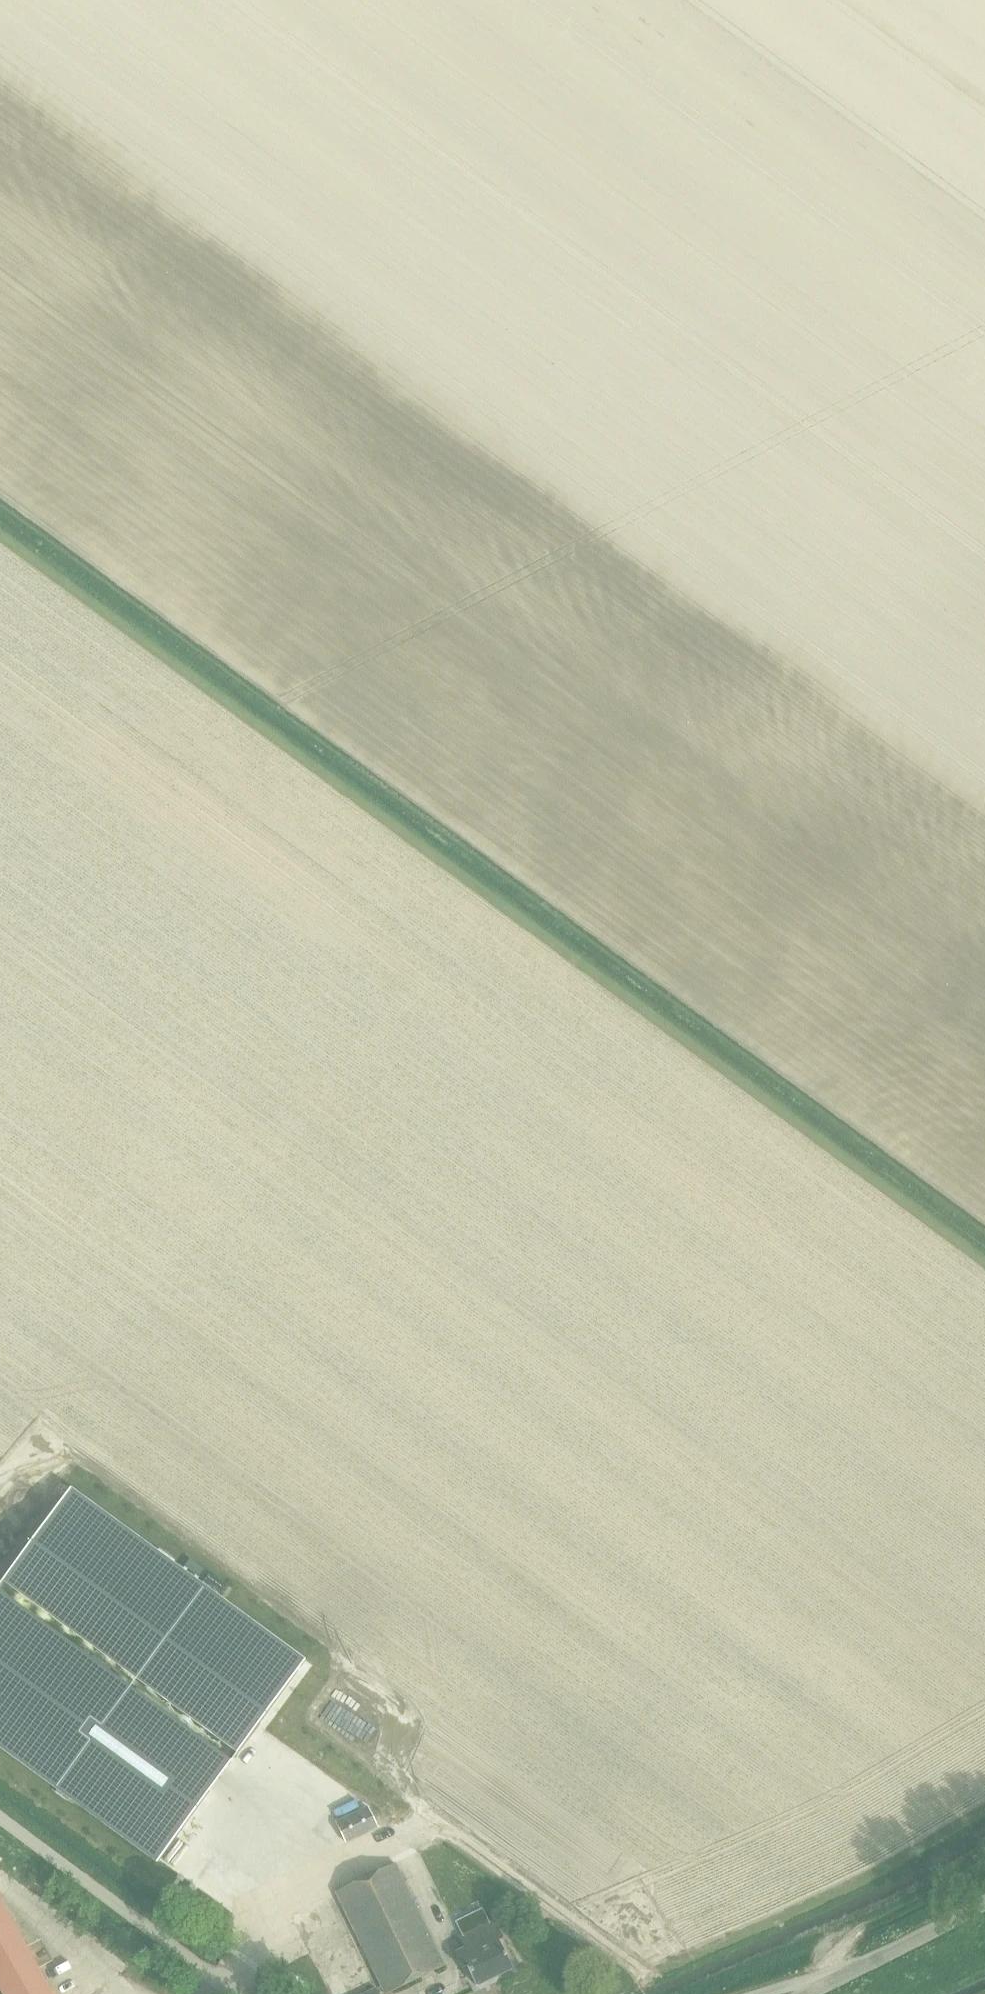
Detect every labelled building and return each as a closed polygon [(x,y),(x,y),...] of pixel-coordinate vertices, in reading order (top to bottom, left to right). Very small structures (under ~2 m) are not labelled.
[(0,1587),(0,1751),(155,1865),(303,1664),(220,1604),(176,1571),(70,1493),(0,1587)] [(336,1823),(346,1843),(377,1828),(367,1808),(336,1823)] [(444,1966),(395,1863),(336,1892),(385,1993),(386,1993),(444,1966)] [(0,1898),(0,1988),(3,1993),(54,1993),(0,1898)] [(476,1986),(512,1969),(498,1940),(502,1939),(493,1920),(457,1937),(463,1949),(455,1953),(462,1969),(467,1967),(476,1986)]
